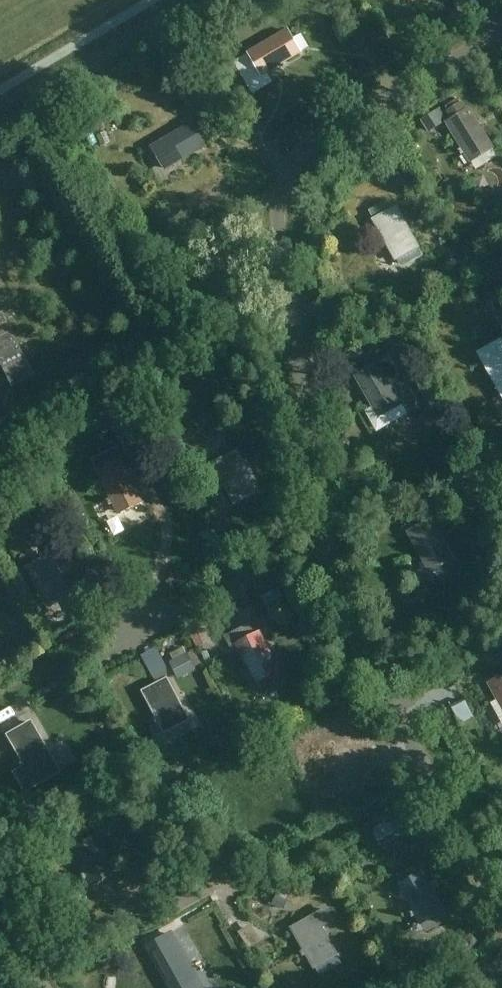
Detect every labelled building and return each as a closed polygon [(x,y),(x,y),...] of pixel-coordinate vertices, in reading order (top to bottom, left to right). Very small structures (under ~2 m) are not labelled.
[(263,76),(301,54),(287,32),(249,54),(263,76)] [(471,162),(493,148),(469,111),(467,112),(461,103),(460,104),(458,99),(445,107),(448,112),(446,113),(450,119),(445,123),(463,150),(459,152),(462,157),(466,154),(471,162)] [(166,170),(205,148),(192,125),(153,148),(166,170)] [(397,261),(419,248),(398,209),(375,222),(397,261)] [(484,363),(497,388),(493,390),(496,395),(501,392),(501,394),(501,352),(484,363)] [(380,416),(402,404),(379,365),(357,378),(373,405),(369,407),(371,411),(376,408),(380,416)] [(235,503),(256,492),(237,454),(216,464),(235,503)] [(121,513),(143,502),(123,462),(118,464),(115,457),(108,461),(111,468),(100,473),(113,500),(109,502),(112,507),(117,504),(121,513)] [(431,572),(454,559),(432,520),(409,533),(431,572)] [(50,608),(72,596),(50,557),(28,569),(42,594),(37,597),(40,602),(45,599),(50,608)] [(258,683),(280,672),(260,634),(256,636),(251,626),(226,639),(231,649),(238,645),(258,683)] [(179,663),(184,678),(202,672),(197,657),(179,663)] [(491,685),(501,704),(501,679),(491,685)] [(166,732),(188,720),(167,681),(144,693),(158,718),(154,721),(157,726),(162,723),(166,732)] [(456,707),(466,728),(483,720),(473,699),(456,707)] [(44,768),(54,762),(32,723),(10,736),(24,761),(20,764),(23,769),(15,773),(26,791),(50,778),(44,768)] [(96,887),(117,875),(95,836),(73,848),(88,874),(84,876),(87,881),(91,878),(96,887)] [(422,924),(444,912),(422,874),(418,876),(414,867),(395,877),(400,886),(413,911),(410,913),(412,918),(417,915),(422,924)] [(316,968),(337,955),(322,929),(333,923),(327,913),(317,919),(315,916),(293,929),(304,949),(300,951),(303,957),(308,954),(316,968)] [(149,948),(172,987),(200,987),(171,936),(149,948)]
